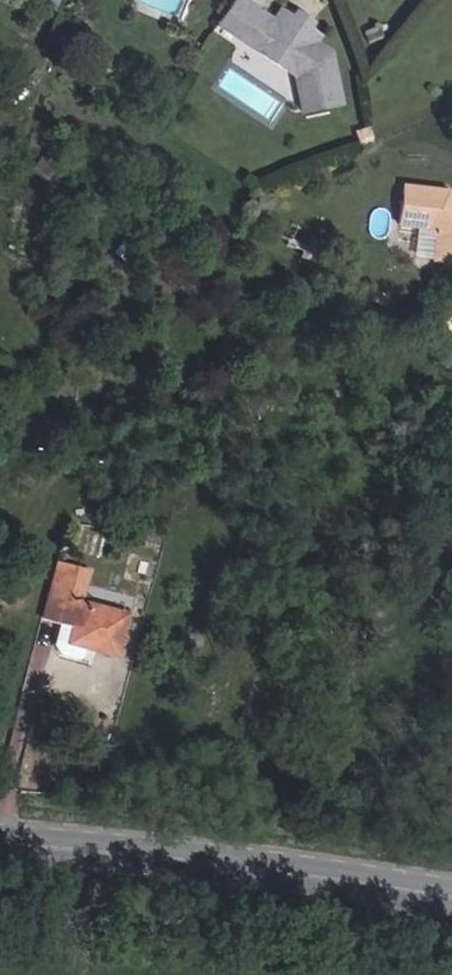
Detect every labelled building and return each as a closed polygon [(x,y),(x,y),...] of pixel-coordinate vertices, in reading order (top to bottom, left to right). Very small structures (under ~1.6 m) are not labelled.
[(315,33),(303,26),(306,22),(292,14),(290,17),(277,9),(271,19),(240,0),(230,0),(214,24),(274,62),(294,75),(304,109),(342,100),(330,50),(312,40),(315,33)] [(287,87),(294,75),(274,62),(266,73),(287,87)] [(41,156),(22,179),(39,193),(58,170),(41,156)] [(420,191),(419,226),(441,228),(449,237),(451,263),(451,191),(420,191)] [(82,670),(127,683),(138,645),(79,629),(71,651),(85,655),(82,670)]
